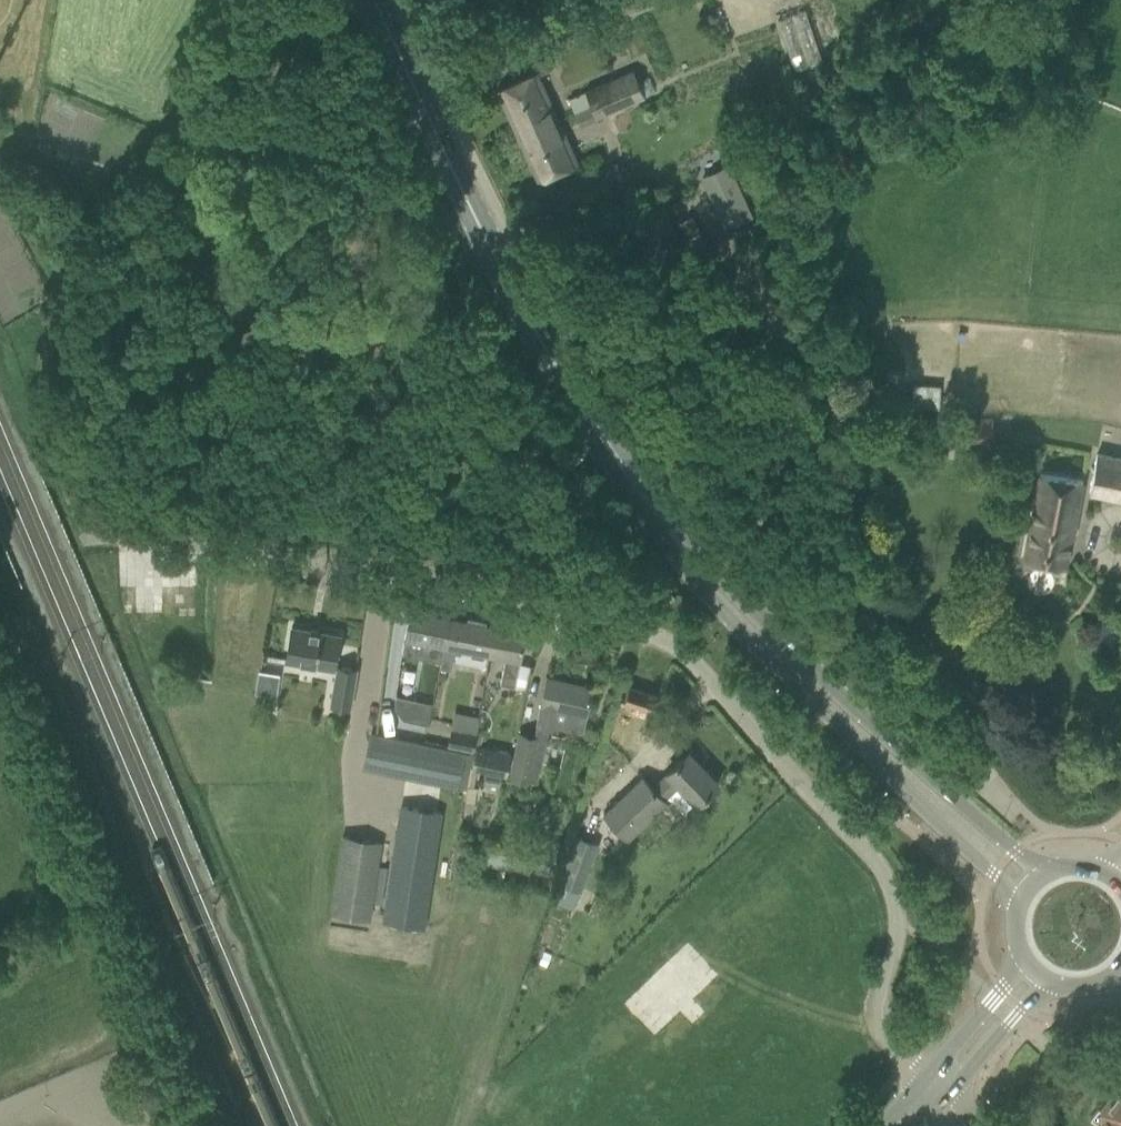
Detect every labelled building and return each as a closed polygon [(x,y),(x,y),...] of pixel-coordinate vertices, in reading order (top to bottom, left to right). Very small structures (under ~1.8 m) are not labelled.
[(794,21),(771,28),(786,78),(810,71),(794,21)] [(633,67),(585,89),(598,117),(645,96),(633,67)] [(497,89),(518,133),(556,116),(536,71),(497,89)] [(576,160),(556,116),(518,133),(538,178),(576,160)] [(730,160),(701,173),(725,225),(753,212),(730,160)] [(683,237),(690,252),(709,243),(702,228),(700,229),(693,214),(678,221),(685,236),(683,237)] [(651,261),(671,251),(681,247),(670,225),(640,239),(651,261)] [(966,442),(993,442),(992,418),(966,419),(966,442)] [(1120,496),(1120,458),(1097,453),(1089,490),(1120,496)] [(1083,480),(1061,476),(1040,472),(1024,557),(1064,565),(1070,537),(1072,537),(1083,480)] [(140,580),(141,612),(161,611),(160,579),(140,580)] [(405,636),(402,652),(440,659),(450,608),(412,600),(405,636)] [(488,616),(450,608),(440,659),(441,659),(440,666),(452,669),(455,646),(481,651),(488,616)] [(526,623),(488,616),(481,651),(505,656),(500,682),(514,685),(526,623)] [(286,658),(333,666),(339,634),(291,626),(286,658)] [(349,707),(352,690),(356,669),(338,665),(331,703),(349,707)] [(261,670),(260,693),(283,694),(284,671),(261,670)] [(545,742),(548,727),(552,728),(553,724),(582,730),(592,687),(546,677),(540,704),(541,704),(536,725),(534,735),(520,732),(510,775),(528,779),(536,781),(541,760),(542,760),(546,743),(545,742)] [(651,710),(657,693),(629,684),(623,700),(651,710)] [(473,749),(479,723),(453,717),(448,744),(473,749)] [(455,785),(462,751),(371,732),(364,766),(455,785)] [(506,773),(511,752),(497,749),(497,750),(476,745),(471,766),(506,773)] [(663,797),(666,795),(683,812),(694,801),(696,802),(718,780),(689,749),(666,771),(667,772),(652,786),(642,775),(603,812),(628,837),(666,800),(663,797)] [(401,805),(383,919),(424,925),(441,811),(401,805)] [(552,898),(574,906),(597,842),(576,834),(552,898)] [(378,865),(382,842),(342,835),(331,911),(370,917),(371,914),(379,915),(387,866),(378,865)] [(510,856),(508,865),(525,868),(526,860),(510,856)] [(1102,1109),(1098,1106),(1090,1116),(1099,1124),(1098,1125),(1120,1125),(1120,1084),(1102,1109)]
